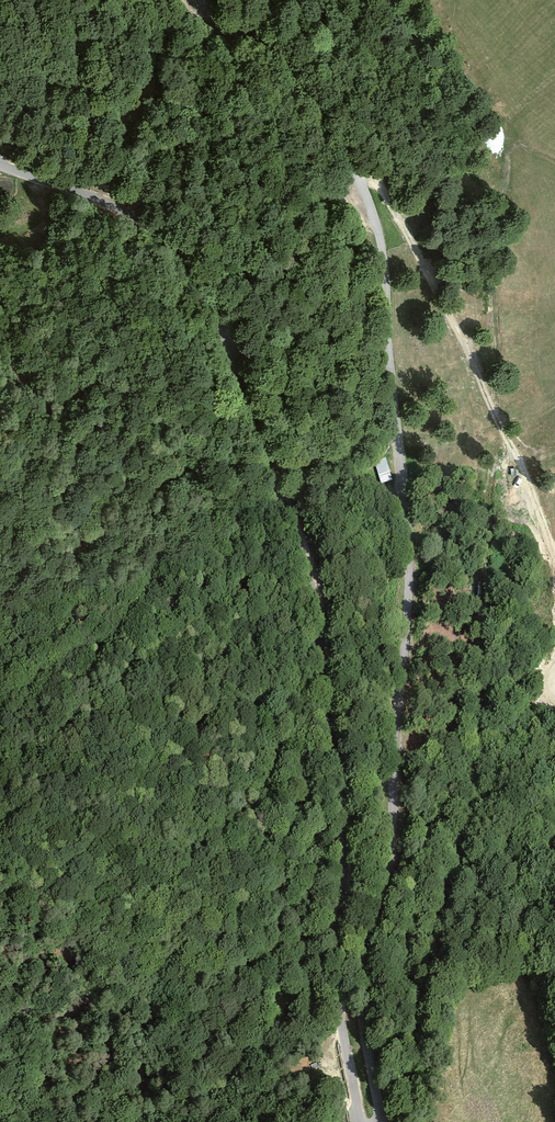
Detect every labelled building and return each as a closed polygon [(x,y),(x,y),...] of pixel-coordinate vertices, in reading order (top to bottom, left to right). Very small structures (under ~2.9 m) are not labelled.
[(392,482),(385,459),(374,463),(381,485),(392,482)]
